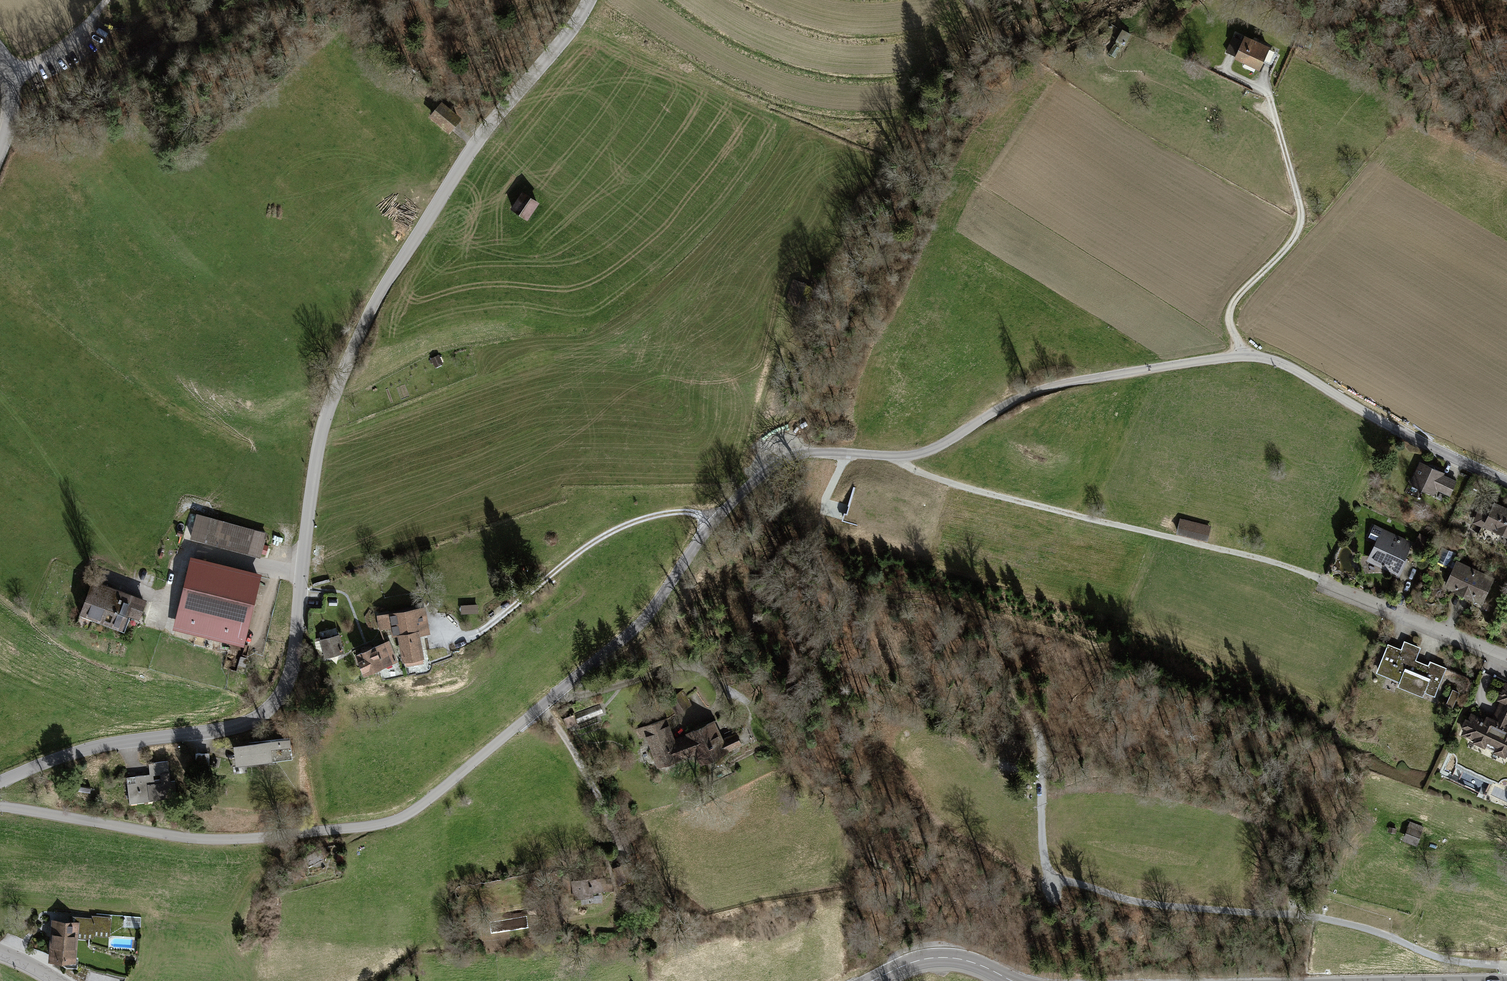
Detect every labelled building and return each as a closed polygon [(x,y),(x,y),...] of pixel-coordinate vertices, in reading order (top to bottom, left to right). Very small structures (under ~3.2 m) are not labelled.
[(1246,39),(1236,60),(1259,70),(1268,50),(1246,39)] [(462,120),(442,102),(429,117),(449,135),(462,120)] [(537,202),(524,194),(512,211),(526,220),(537,202)] [(439,356),(431,359),(435,368),(443,364),(439,356)] [(1445,472),(1420,461),(1409,483),(1435,495),(1438,490),(1450,496),(1457,480),(1444,474),(1445,472)] [(1483,494),(1472,520),(1506,537),(1506,506),(1483,494)] [(267,533),(198,514),(191,538),(260,557),(267,533)] [(1208,525),(1183,520),(1180,533),(1205,539),(1208,525)] [(1413,541),(1375,524),(1371,530),(1378,533),(1366,560),(1398,575),(1413,541)] [(261,574),(190,557),(173,629),(244,646),(261,574)] [(1475,566),(1457,558),(1445,585),(1464,593),(1475,566)] [(1495,575),(1475,566),(1464,593),(1482,602),(1495,575)] [(147,600),(93,580),(80,615),(124,632),(130,616),(140,619),(147,600)] [(482,606),(462,607),(463,624),(483,623),(482,606)] [(426,607),(378,616),(380,630),(391,628),(393,636),(399,635),(404,662),(425,658),(421,635),(431,634),(426,607)] [(321,639),(326,657),(345,652),(340,635),(321,639)] [(1400,650),(1388,644),(1376,672),(1434,696),(1446,668),(1416,656),(1420,647),(1404,640),(1400,650)] [(389,641),(356,655),(365,676),(398,662),(389,641)] [(1505,681),(1497,698),(1500,701),(1493,716),(1487,714),(1485,718),(1471,712),(1462,733),(1506,755),(1506,682),(1505,681)] [(1448,705),(1454,708),(1460,694),(1454,691),(1448,705)] [(666,721),(643,731),(658,769),(694,755),(698,765),(741,748),(734,730),(709,741),(703,726),(673,738),(666,721)] [(236,745),(238,764),(293,758),(291,739),(236,745)] [(210,753),(196,753),(196,767),(210,767),(210,753)] [(151,775),(128,777),(131,804),(173,799),(169,762),(150,764),(151,775)] [(1424,827),(1410,822),(1403,840),(1417,845),(1424,827)] [(604,880),(572,882),(573,901),(604,900),(604,880)] [(130,923),(141,924),(142,916),(130,916),(130,923)] [(110,918),(81,917),(81,937),(110,937),(110,918)] [(77,924),(52,923),(51,963),(76,964),(77,924)]
